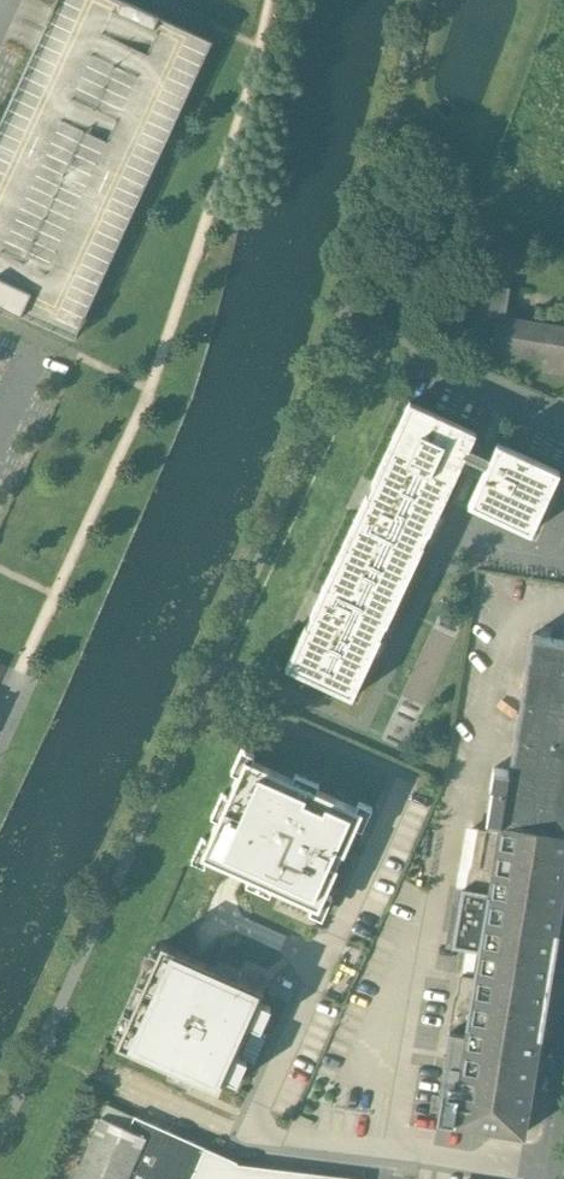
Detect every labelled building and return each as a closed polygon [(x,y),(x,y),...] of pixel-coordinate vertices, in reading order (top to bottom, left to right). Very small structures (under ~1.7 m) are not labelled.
[(0,128),(0,313),(73,347),(212,50),(103,0),(59,0),(49,21),(27,11),(20,26),(9,51),(31,61),(0,128)] [(467,280),(459,325),(499,332),(496,349),(546,358),(543,372),(563,376),(563,325),(506,315),(511,288),(467,280)] [(411,403),(289,669),(354,699),(388,623),(437,517),(462,463),(474,468),(484,473),(470,504),(532,532),(560,472),(496,443),(491,456),(470,446),(477,433),(411,403)] [(511,770),(494,767),(491,786),(493,786),(488,821),(502,824),(499,841),(497,840),(499,832),(473,828),(453,946),(478,950),(474,975),(471,998),(459,996),(456,996),(441,1093),(444,1094),(440,1119),(453,1121),(453,1122),(459,1123),(459,1121),(487,1126),(487,1127),(494,1128),(494,1126),(521,1130),(521,1132),(525,1132),(526,1127),(524,1127),(527,1109),(528,1110),(529,1104),(528,1103),(531,1086),(532,1086),(533,1079),(532,1079),(535,1061),(536,1061),(537,1056),(536,1055),(539,1035),(541,1036),(543,1029),(541,1028),(544,1012),(545,1012),(546,1005),(545,1005),(548,986),(550,986),(551,980),(549,980),(552,961),(554,961),(555,956),(553,956),(556,937),(558,937),(559,930),(557,929),(558,926),(556,926),(559,909),(561,909),(561,904),(560,903),(563,885),(563,879),(563,641),(533,635),(511,770)] [(359,816),(234,760),(189,859),(231,878),(314,915),(359,816)] [(191,962),(150,944),(104,1048),(207,1094),(213,1081),(235,1091),(248,1064),(226,1054),(237,1029),(258,1039),(270,1012),(247,1002),(253,990),(191,962)] [(474,975),(463,973),(459,996),(471,998),(474,975)] [(135,1116),(129,1129),(102,1117),(74,1178),(360,1178),(214,1161),(202,1157),(206,1148),(135,1116)]
